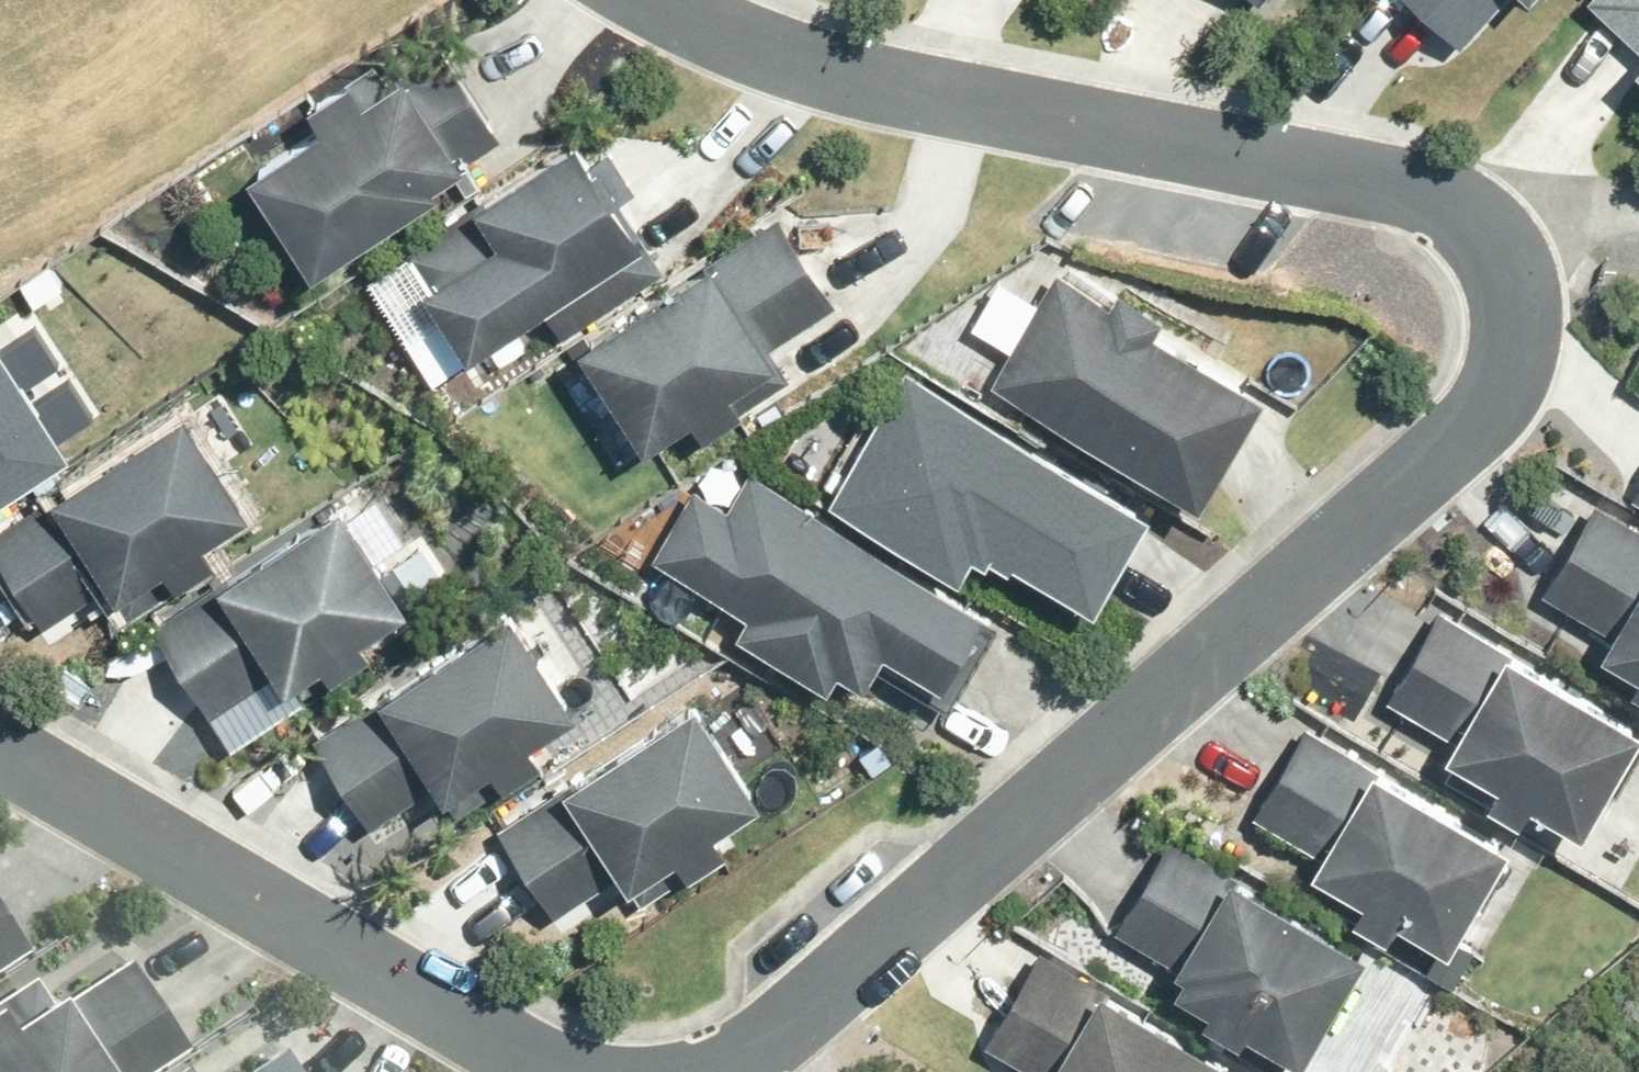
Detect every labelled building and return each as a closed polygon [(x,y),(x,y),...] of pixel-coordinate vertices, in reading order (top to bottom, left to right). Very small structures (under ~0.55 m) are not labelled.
[(1258,9),(1268,0),(1249,0),(1258,9)] [(1461,40),(1498,0),(1417,0),(1461,40)] [(1638,48),(1638,0),(1585,0),(1638,48)] [(1629,60),(1638,69),(1638,49),(1629,60)] [(461,171),(500,144),(441,54),(358,109),(347,93),(309,120),(323,138),(249,188),(312,285),(397,232),(396,230),(437,203),(433,197),(464,176),(461,171)] [(590,159),(573,132),(396,246),(463,349),(605,257),(624,286),(659,264),(616,199),(633,188),(607,148),(590,159)] [(707,254),(575,340),(640,440),(687,409),(701,430),(787,373),(768,344),(834,301),(776,213),(709,257),(707,254)] [(1161,308),(1116,282),(1107,297),(1054,266),(989,375),(1196,496),(1260,388),(1151,324),(1161,308)] [(65,444),(0,345),(0,487),(65,444)] [(1146,502),(904,361),(826,494),(955,569),(968,546),(980,553),(984,547),(1003,558),(1007,551),(1090,599),(1146,502)] [(180,405),(47,490),(53,500),(0,534),(0,554),(44,623),(107,582),(113,591),(161,561),(173,579),(210,554),(199,536),(246,506),(180,405)] [(981,602),(749,467),(727,504),(693,484),(651,556),(743,609),(732,626),(825,680),(835,663),(861,678),(880,644),(937,677),(981,602)] [(1631,493),(1638,497),(1638,479),(1631,493)] [(402,599),(336,497),(214,576),(217,580),(151,622),(208,710),(272,669),(278,678),(317,654),(329,672),(368,647),(356,628),(402,599)] [(1595,498),(1541,590),(1605,627),(1595,644),(1609,651),(1600,667),(1638,690),(1638,524),(1595,498)] [(572,703),(507,602),(373,688),(376,692),(313,732),(371,820),(433,780),(439,789),(487,758),(501,779),(542,753),(528,732),(572,703)] [(1638,720),(1438,604),(1385,695),(1447,731),(1439,744),(1454,753),(1442,772),(1517,816),(1528,796),(1577,824),(1638,720)] [(757,794),(691,693),(558,779),(560,783),(497,823),(555,911),(618,871),(623,880),(671,849),(685,870),(726,844),(712,823),(757,794)] [(1506,838),(1305,721),(1252,813),(1314,849),(1307,862),(1321,870),(1310,890),(1384,933),(1396,913),(1444,942),(1506,838)] [(1212,1025),(1205,1036),(1240,1058),(1247,1046),(1291,1071),(1306,1071),(1367,968),(1237,890),(1241,884),(1175,844),(1119,940),(1179,975),(1174,983),(1184,988),(1176,1003),(1212,1025)] [(27,941),(0,899),(0,958),(27,941)] [(182,1039),(124,950),(64,988),(56,976),(44,983),(33,965),(0,986),(0,1071),(130,1071),(182,1039)] [(1106,1006),(1110,1000),(1044,958),(986,1051),(1020,1071),(1217,1071),(1106,1006)] [(279,1040),(227,1071),(299,1071),(279,1040)] [(184,1059),(163,1071),(191,1071),(184,1059)]
